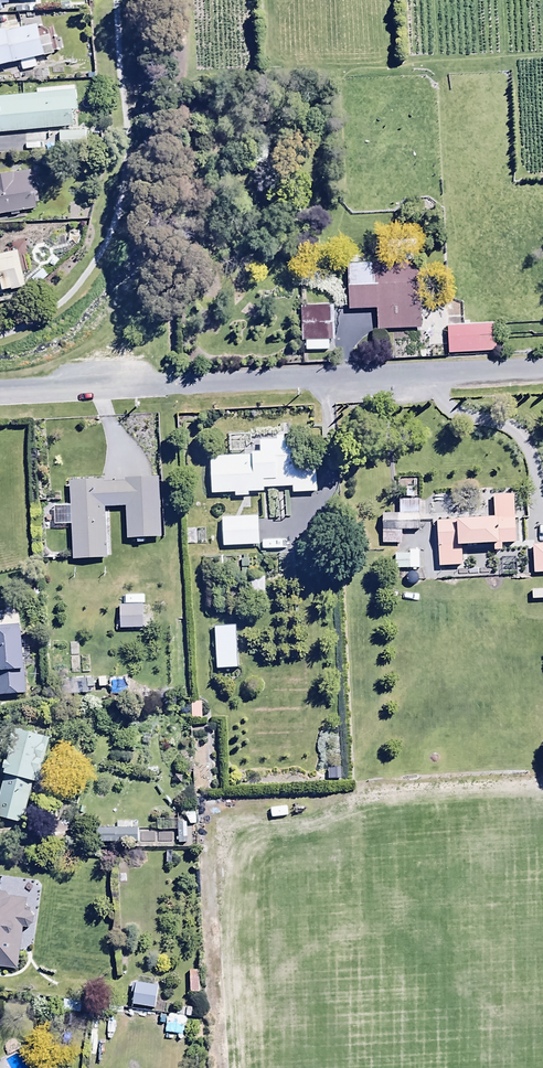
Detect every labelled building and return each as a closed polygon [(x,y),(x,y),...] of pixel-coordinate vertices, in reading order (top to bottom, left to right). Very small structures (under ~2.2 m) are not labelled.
[(11,14),(11,3),(40,2),(40,0),(0,0),(0,14),(11,14)] [(22,65),(24,74),(38,71),(36,62),(47,60),(40,30),(43,30),(40,17),(32,19),(31,15),(18,18),(21,30),(0,34),(0,71),(22,65)] [(78,130),(75,90),(38,93),(38,97),(0,100),(0,136),(78,130)] [(0,177),(0,217),(39,211),(32,172),(0,177)] [(85,231),(68,231),(68,240),(85,240),(85,231)] [(0,257),(0,296),(27,290),(18,252),(0,257)] [(375,261),(374,266),(350,265),(349,312),(378,313),(378,332),(421,333),(422,261),(375,261)] [(42,270),(31,281),(38,288),(49,278),(42,270)] [(332,307),(301,308),(302,343),(305,343),(306,351),(320,351),(319,343),(333,343),(332,307)] [(500,325),(448,327),(449,356),(501,354),(500,325)] [(261,457),(210,459),(212,497),(236,496),(236,501),(249,501),(248,496),(264,495),(264,492),(293,491),(293,496),(318,495),(316,442),(286,443),(286,439),(279,439),(279,444),(261,445),(261,457)] [(105,482),(72,482),(73,564),(108,564),(107,511),(126,511),(127,542),(162,542),(161,482),(126,482),(126,485),(105,485),(105,482)] [(514,497),(493,498),(495,522),(458,524),(458,522),(437,524),(440,569),(463,568),(462,552),(495,550),(496,554),(503,554),(503,548),(518,547),(514,497)] [(420,517),(383,517),(383,547),(402,547),(402,533),(420,533),(420,517)] [(259,519),(222,520),(223,549),(260,549),(259,519)] [(533,547),(534,576),(542,576),(542,546),(533,547)] [(419,572),(419,553),(409,553),(409,557),(396,557),(397,573),(419,572)] [(143,607),(121,607),(121,632),(143,632),(143,607)] [(238,626),(216,628),(219,674),(241,673),(238,626)] [(0,629),(0,699),(27,698),(24,634),(21,634),(21,628),(0,629)] [(50,739),(17,733),(11,766),(7,765),(6,780),(42,786),(50,739)] [(4,782),(0,803),(0,822),(25,828),(34,788),(4,782)] [(188,821),(164,821),(164,832),(178,832),(178,845),(187,845),(188,821)] [(117,824),(117,832),(92,833),(92,846),(140,845),(139,832),(136,832),(136,824),(117,824)] [(12,902),(8,897),(0,897),(0,970),(20,972),(24,930),(30,930),(35,927),(36,921),(32,915),(27,914),(28,903),(12,902)] [(201,996),(200,971),(189,972),(191,997),(201,996)] [(161,986),(136,983),(133,1007),(158,1011),(161,986)]
